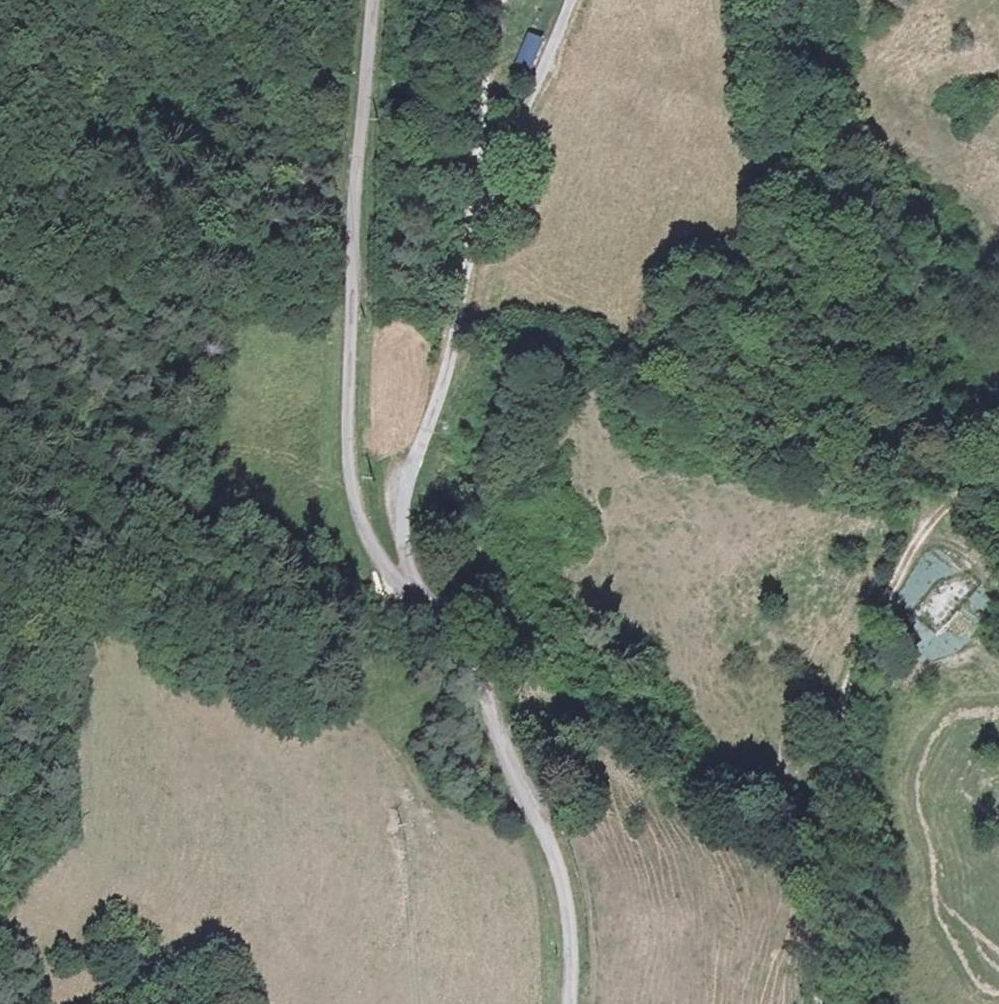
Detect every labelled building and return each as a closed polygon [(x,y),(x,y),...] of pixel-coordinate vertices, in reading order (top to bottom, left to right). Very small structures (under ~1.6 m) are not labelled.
[(534,74),(545,37),(526,31),(515,69),(534,74)]
